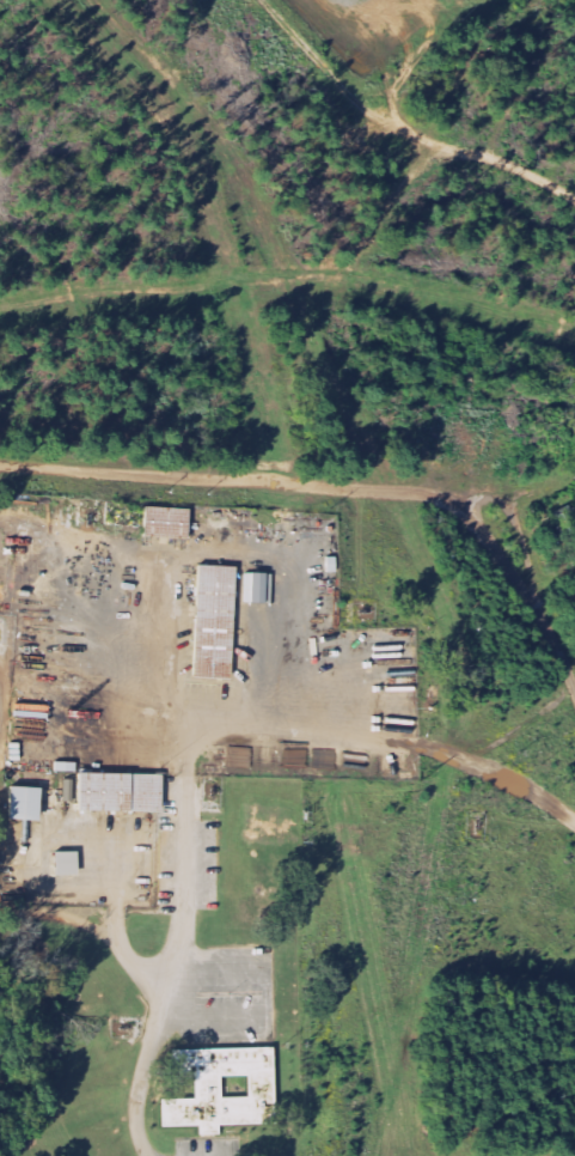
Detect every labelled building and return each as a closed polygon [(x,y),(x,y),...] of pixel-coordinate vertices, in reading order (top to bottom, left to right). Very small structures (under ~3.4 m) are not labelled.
[(143,506),(188,510),(185,539),(141,536),(143,506)] [(196,565),(234,566),(230,679),(191,677),(196,565)] [(59,773),(79,774),(79,765),(59,764),(59,773)] [(79,774),(160,775),(160,813),(78,811),(79,774)] [(75,803),(75,782),(67,781),(67,803),(75,803)] [(39,789),(37,821),(7,819),(10,786),(39,789)] [(56,853),(78,852),(79,876),(57,876),(56,853)] [(275,1046),(279,1124),(220,1126),(220,1133),(202,1133),(201,1125),(161,1127),(160,1097),(194,1096),(192,1078),(173,1078),(172,1051),(275,1046)]
